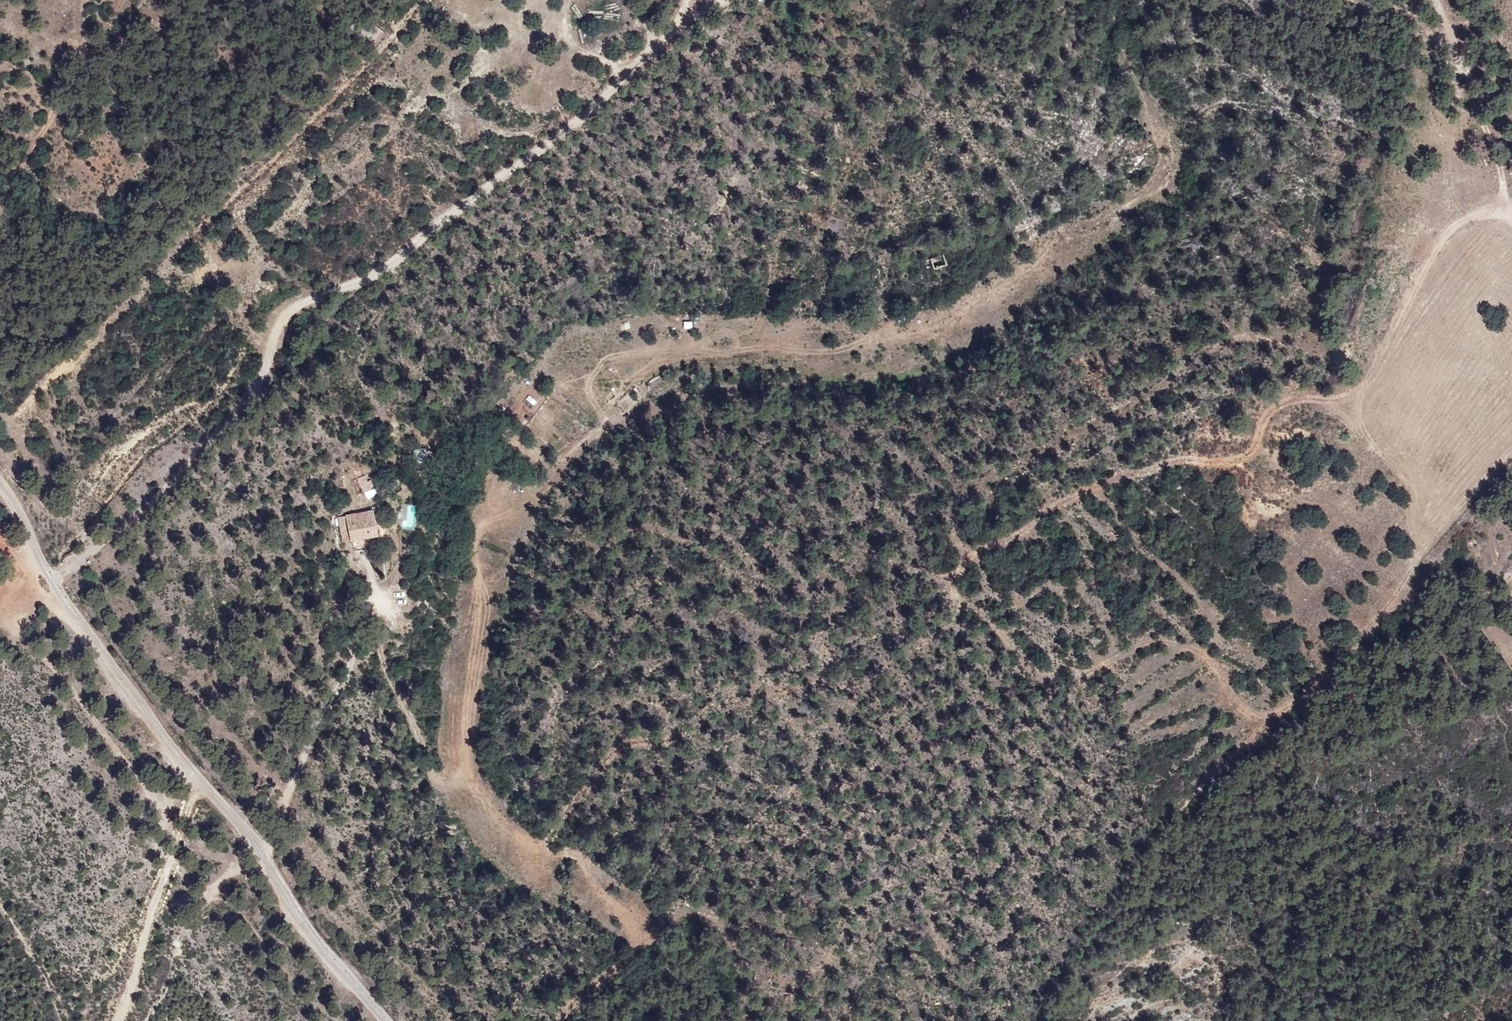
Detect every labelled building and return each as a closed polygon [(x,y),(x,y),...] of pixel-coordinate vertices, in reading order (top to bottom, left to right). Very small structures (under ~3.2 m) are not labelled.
[(934,267),(946,263),(943,254),(930,258),(934,267)] [(356,478),(368,498),(378,493),(367,472),(356,478)] [(414,526),(415,503),(402,503),(401,526),(414,526)] [(372,510),(338,517),(343,548),(378,542),(372,510)]
